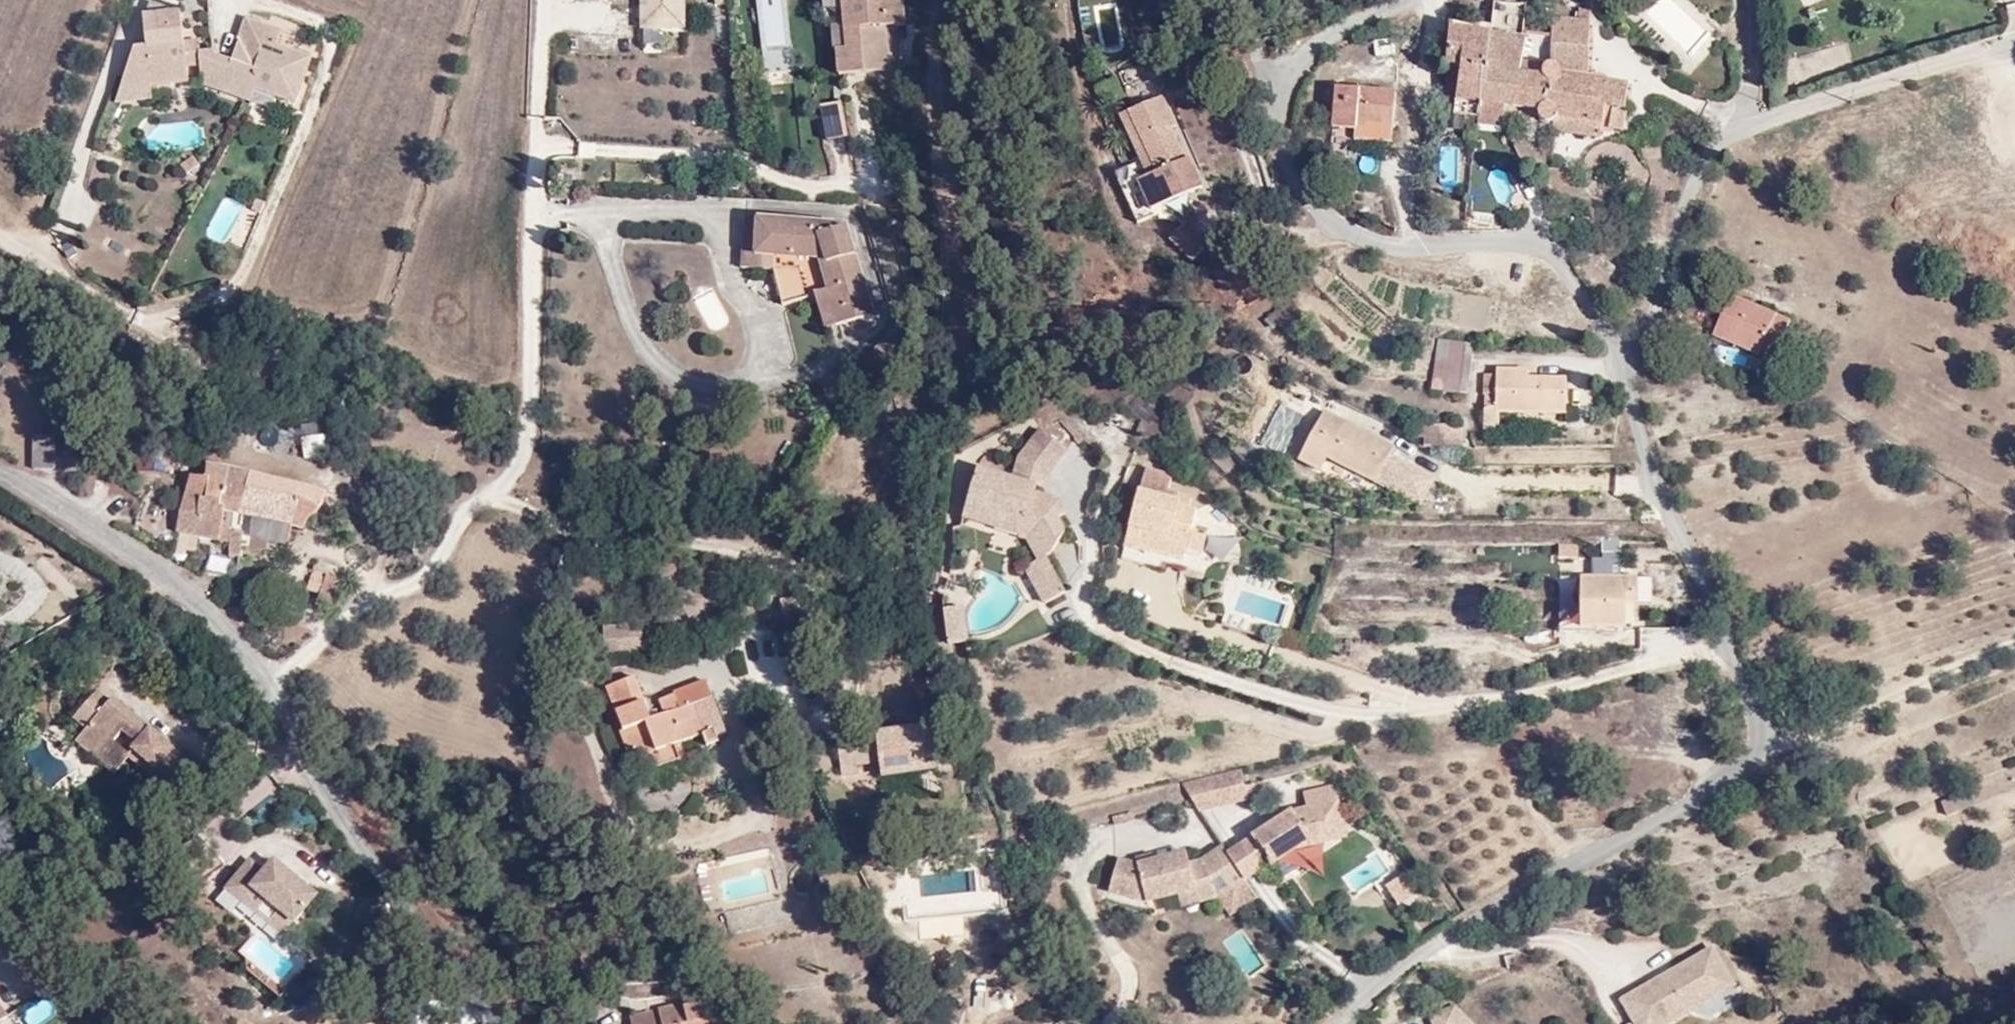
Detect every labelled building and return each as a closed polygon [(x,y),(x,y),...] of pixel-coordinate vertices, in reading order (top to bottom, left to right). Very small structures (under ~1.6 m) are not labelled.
[(638,30),(684,29),(684,0),(638,0),(638,30)] [(709,19),(720,19),(717,0),(706,0),(709,19)] [(759,73),(788,72),(785,0),(756,0),(759,73)] [(838,7),(837,0),(820,0),(821,9),(838,7)] [(1493,15),(1526,16),(1529,0),(1494,0),(1493,15)] [(1099,52),(1123,49),(1116,2),(1092,5),(1099,52)] [(197,60),(199,81),(219,88),(249,99),(253,86),(292,100),(309,54),(276,41),(281,27),(245,14),(229,56),(212,51),(212,45),(193,47),(181,47),(180,37),(178,6),(141,9),(143,39),(136,41),(123,80),(139,86),(139,91),(148,91),(151,81),(184,78),(183,62),(197,60)] [(870,17),(831,17),(833,65),(823,65),(823,90),(873,89),(872,44),(892,44),(891,6),(871,7),(870,17)] [(1491,31),(1523,34),(1524,28),(1526,16),(1493,15),(1492,20),(1491,31)] [(1566,37),(1552,36),(1550,65),(1562,73),(1590,73),(1593,17),(1581,16),(1581,24),(1566,24),(1566,37)] [(1553,23),(1553,31),(1552,36),(1566,37),(1566,24),(1553,23)] [(1491,31),(1452,27),(1448,64),(1463,66),(1460,100),(1484,102),(1491,31)] [(1553,31),(1524,28),(1523,34),(1516,79),(1562,82),(1562,73),(1550,65),(1552,36),(1553,31)] [(1512,103),(1516,79),(1523,34),(1491,31),(1484,102),(1512,103)] [(180,37),(181,47),(193,47),(192,36),(180,37)] [(1375,49),(1378,67),(1401,64),(1399,46),(1375,49)] [(1152,79),(1131,87),(1137,103),(1158,95),(1152,79)] [(1562,82),(1516,79),(1512,103),(1537,104),(1537,121),(1542,122),(1542,130),(1559,132),(1562,82)] [(115,99),(147,96),(148,91),(139,91),(139,86),(123,80),(115,99)] [(1631,87),(1562,82),(1559,132),(1603,136),(1605,106),(1616,106),(1616,125),(1629,126),(1631,87)] [(1360,139),(1359,149),(1397,151),(1400,102),(1339,99),(1336,138),(1360,139)] [(1459,118),(1482,119),(1484,102),(1460,100),(1459,118)] [(1512,103),(1484,102),(1482,119),(1504,120),(1509,121),(1512,103)] [(844,138),(844,103),(821,103),(821,138),(844,138)] [(1163,134),(1159,126),(1167,123),(1159,104),(1119,121),(1147,182),(1131,190),(1144,219),(1195,195),(1182,166),(1178,168),(1163,134)] [(1111,125),(1139,186),(1147,182),(1119,121),(1111,125)] [(1159,126),(1163,134),(1171,131),(1167,123),(1159,126)] [(1119,187),(1135,181),(1129,166),(1113,172),(1119,187)] [(819,302),(807,269),(794,232),(756,230),(742,229),(739,282),(768,283),(777,315),(812,304),(819,302)] [(1162,248),(1187,269),(1201,252),(1176,231),(1162,248)] [(831,337),(869,326),(845,252),(836,253),(831,239),(829,234),(794,232),(807,269),(819,302),(825,301),(835,298),(840,314),(825,318),(831,337)] [(836,253),(845,252),(841,238),(831,239),(836,253)] [(1767,348),(1779,356),(1799,326),(1749,292),(1726,327),(1764,353),(1767,348)] [(825,301),(819,302),(825,318),(840,314),(835,298),(825,301)] [(831,337),(825,318),(819,302),(812,304),(823,339),(831,337)] [(1289,323),(1307,340),(1310,337),(1292,320),(1289,323)] [(1475,349),(1440,345),(1434,397),(1469,401),(1475,349)] [(1513,375),(1499,376),(1485,377),(1485,433),(1503,433),(1503,420),(1519,421),(1519,405),(1542,406),(1542,421),(1567,422),(1568,381),(1532,381),(1532,375),(1513,375)] [(1519,405),(1519,421),(1542,421),(1542,406),(1519,405)] [(1334,466),(1354,476),(1380,489),(1397,450),(1329,418),(1304,471),(1327,481),(1334,466)] [(1255,420),(1245,435),(1274,454),(1284,440),(1255,420)] [(1428,442),(1428,450),(1466,451),(1467,429),(1420,428),(1420,443),(1428,442)] [(50,435),(33,435),(30,468),(72,472),(72,448),(52,446),(50,435)] [(964,489),(964,539),(1026,540),(1038,562),(1024,568),(1043,606),(1063,596),(1047,562),(1062,534),(1054,530),(1060,519),(1056,502),(1027,500),(1028,486),(1038,487),(1046,453),(1014,446),(1008,475),(1004,488),(964,489)] [(149,461),(136,460),(134,470),(148,472),(149,461)] [(1334,466),(1327,481),(1346,490),(1354,476),(1334,466)] [(202,483),(188,481),(177,515),(219,525),(221,511),(304,527),(307,516),(314,511),(324,491),(294,482),(206,469),(202,483)] [(1193,565),(1194,558),(1199,537),(1202,517),(1183,513),(1185,507),(1143,499),(1130,568),(1173,577),(1175,561),(1193,565)] [(172,530),(229,544),(232,528),(219,525),(177,515),(172,530)] [(232,528),(229,544),(237,546),(239,531),(232,528)] [(1199,537),(1194,558),(1209,561),(1212,539),(1199,537)] [(1619,555),(1620,538),(1601,537),(1601,555),(1619,555)] [(249,557),(237,554),(233,576),(245,579),(249,557)] [(1599,574),(1599,557),(1578,557),(1579,574),(1599,574)] [(1619,574),(1619,558),(1600,557),(1600,574),(1619,574)] [(321,593),(329,575),(316,569),(308,587),(321,593)] [(330,611),(343,580),(329,575),(321,593),(315,605),(330,611)] [(1641,580),(1584,580),(1583,630),(1629,630),(1629,608),(1641,608),(1641,580)] [(939,608),(944,642),(964,640),(959,605),(939,608)] [(652,618),(617,629),(625,655),(660,644),(652,618)] [(1260,626),(1236,618),(1230,635),(1254,642),(1260,626)] [(644,760),(676,750),(701,742),(704,752),(719,748),(717,742),(726,739),(714,702),(681,713),(677,699),(663,704),(667,718),(652,724),(637,682),(607,692),(630,764),(644,760)] [(137,743),(127,755),(130,757),(162,785),(186,759),(113,695),(109,700),(96,690),(76,714),(87,726),(76,739),(98,759),(112,743),(123,731),(137,743)] [(846,744),(850,771),(874,767),(876,783),(932,774),(926,733),(846,744)] [(130,757),(127,755),(112,743),(98,759),(116,773),(130,757)] [(836,780),(851,779),(850,771),(846,744),(830,747),(836,780)] [(676,750),(644,760),(650,777),(681,766),(676,750)] [(1966,804),(1961,793),(1941,802),(1946,813),(1966,804)] [(1297,819),(1234,860),(1231,855),(1228,851),(1227,852),(1218,860),(1208,865),(1196,868),(1191,856),(1147,870),(1124,865),(1117,900),(1156,909),(1184,900),(1204,894),(1208,910),(1227,904),(1252,887),(1276,870),(1278,873),(1307,854),(1329,847),(1325,830),(1348,824),(1343,806),(1297,819)] [(1325,830),(1329,847),(1353,840),(1348,824),(1325,830)] [(1407,870),(1383,884),(1396,905),(1420,891),(1407,870)] [(264,884),(250,872),(228,898),(243,910),(253,899),(293,933),(316,906),(275,871),(264,884)] [(1264,905),(1252,887),(1227,904),(1238,922),(1264,905)] [(1184,900),(1189,916),(1208,910),(1204,894),(1184,900)] [(1699,953),(1722,988),(1734,980),(1711,945),(1699,953)] [(1624,1002),(1638,1023),(1668,1023),(1722,988),(1699,953),(1624,1002)] [(17,1015),(0,991),(0,1023),(3,1023),(7,1022),(17,1015)] [(30,1023),(36,1023),(54,1013),(46,998),(23,1011),(30,1023)] [(746,1013),(727,1016),(725,1002),(689,1009),(688,1005),(669,1009),(657,1023),(748,1023),(746,1013)] [(669,1009),(646,1012),(647,1023),(657,1023),(669,1009)] [(1440,1023),(1477,1023),(1462,1009),(1438,1018),(1440,1023)]
